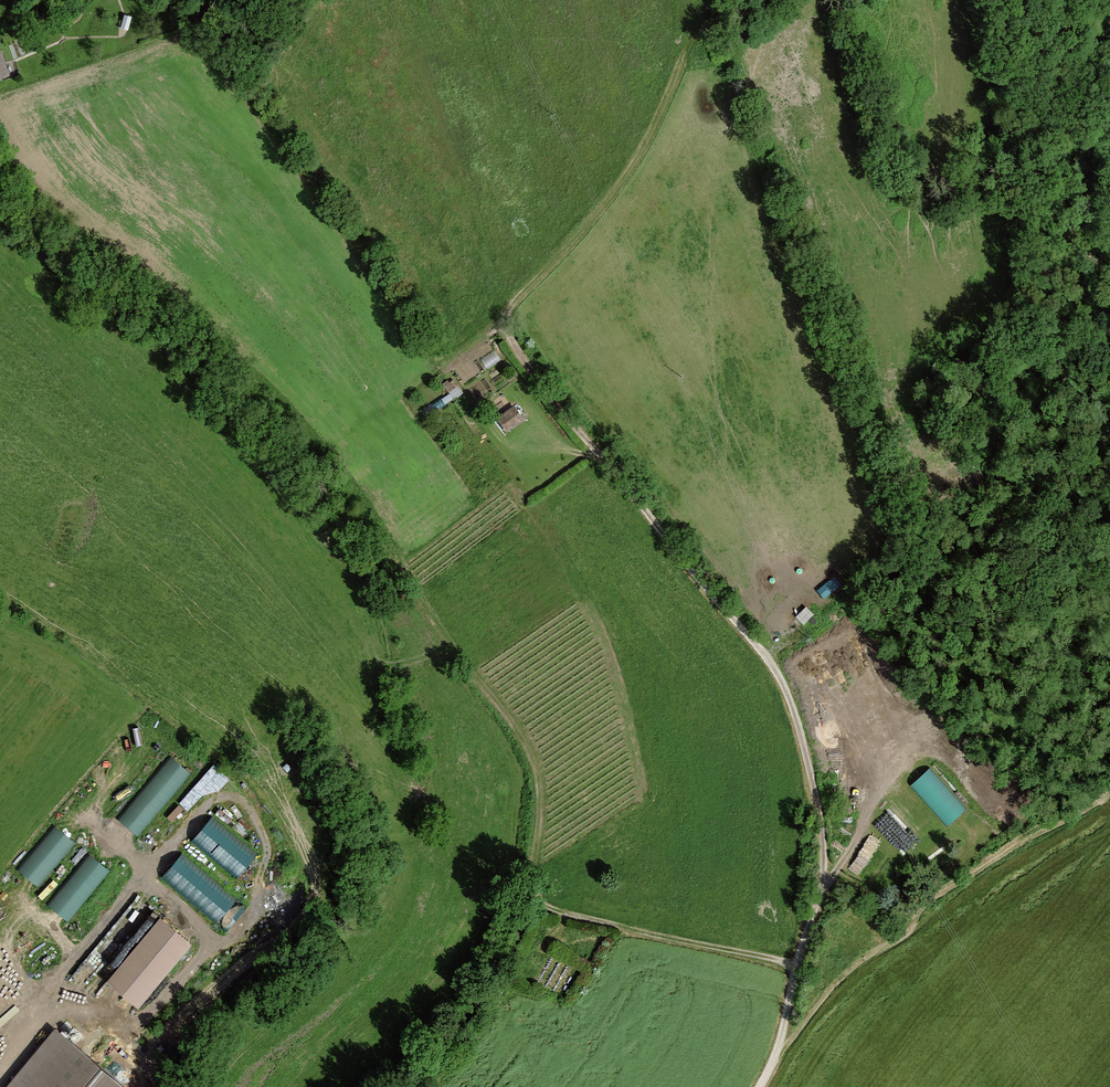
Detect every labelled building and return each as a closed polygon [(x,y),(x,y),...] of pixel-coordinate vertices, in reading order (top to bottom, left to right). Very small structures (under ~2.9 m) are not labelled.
[(2,55),(0,56),(0,79),(1,79),(0,77),(8,74),(2,55)] [(457,395),(461,392),(453,379),(448,383),(447,380),(443,383),(449,392),(452,389),(457,395)] [(514,405),(496,417),(505,430),(523,418),(514,405)] [(828,597),(845,583),(838,574),(820,587),(828,597)] [(800,614),(807,621),(817,612),(810,604),(800,614)] [(141,833),(195,771),(175,754),(121,816),(141,833)] [(218,762),(182,800),(194,811),(230,773),(218,762)] [(951,824),(970,806),(933,766),(913,784),(951,824)] [(215,815),(194,841),(240,876),(261,850),(215,815)] [(23,870),(45,885),(78,837),(56,822),(23,870)] [(71,919),(114,867),(93,851),(51,902),(71,919)] [(185,852),(165,877),(220,921),(241,896),(185,852)] [(162,914),(108,979),(140,1006),(194,941),(162,914)] [(9,1086),(123,1086),(56,1031),(9,1086)]
